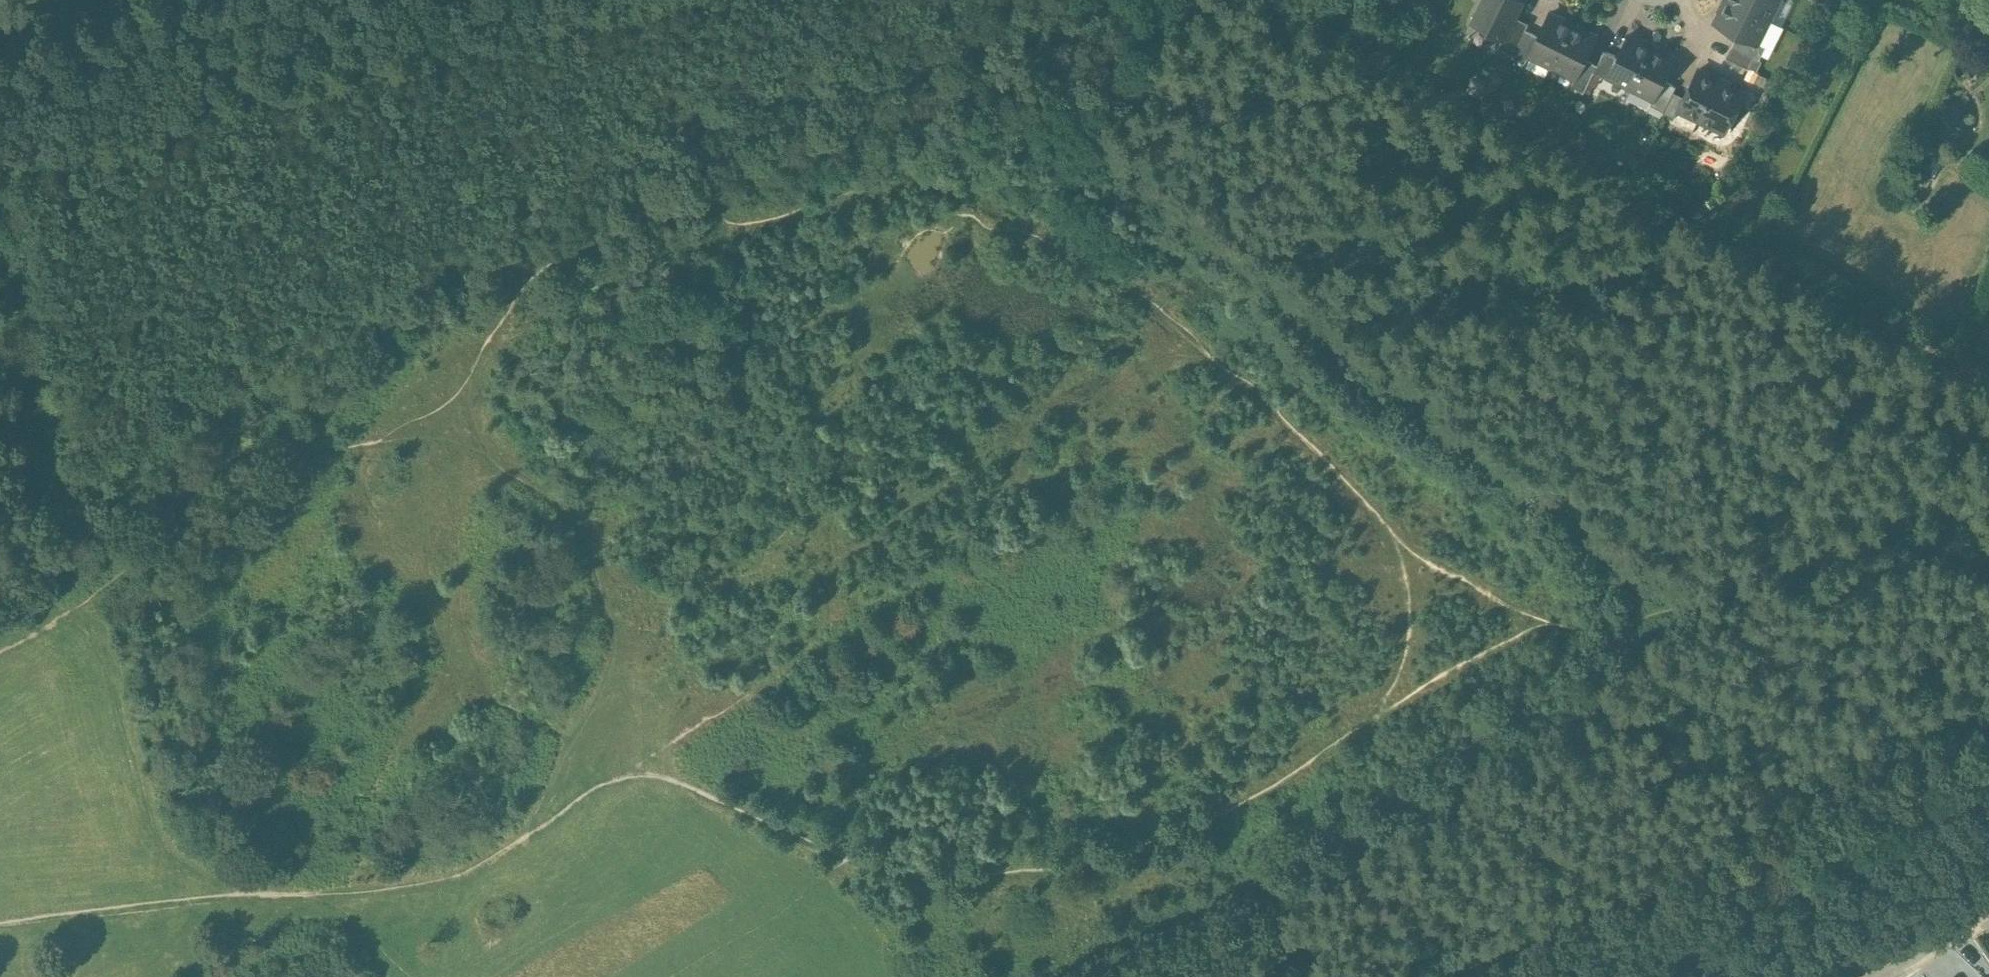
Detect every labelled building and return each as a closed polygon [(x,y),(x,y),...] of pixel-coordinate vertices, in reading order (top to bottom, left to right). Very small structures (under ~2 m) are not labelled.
[(1520,0),(1482,0),(1471,23),(1503,38),(1504,39),(1515,16),(1522,1),(1520,0)] [(1767,20),(1728,0),(1716,24),(1738,34),(1756,43),(1767,20)] [(1728,0),(1767,20),(1777,0),(1728,0)] [(1572,26),(1549,14),(1538,36),(1529,54),(1530,54),(1553,65),(1572,26)] [(1515,16),(1504,39),(1503,38),(1498,48),(1513,55),(1512,57),(1526,30),(1529,23),(1515,16)] [(1596,37),(1572,26),(1553,65),(1576,77),(1585,59),(1596,37)] [(1538,36),(1526,30),(1512,57),(1525,64),(1530,54),(1529,54),(1538,36)] [(1756,43),(1738,34),(1732,47),(1754,58),(1759,61),(1766,48),(1756,43)] [(1651,47),(1628,36),(1617,57),(1608,75),(1609,75),(1632,87),(1651,47)] [(1674,59),(1651,47),(1632,87),(1654,98),(1655,98),(1664,80),(1674,59)] [(1754,58),(1732,47),(1726,58),(1749,69),(1754,58)] [(1617,57),(1605,51),(1597,65),(1594,72),(1607,79),(1609,75),(1608,75),(1617,57)] [(1597,65),(1585,59),(1576,77),(1571,86),(1584,93),(1594,72),(1597,65)] [(1744,94),(1698,70),(1684,97),(1679,109),(1725,132),(1733,117),(1737,119),(1742,117),(1746,108),(1744,103),(1740,101),(1744,94)] [(1676,86),(1664,80),(1655,98),(1654,98),(1651,105),(1664,111),(1673,92),(1676,86)] [(1684,97),(1673,92),(1664,111),(1662,114),(1674,120),(1679,109),(1684,97)]
